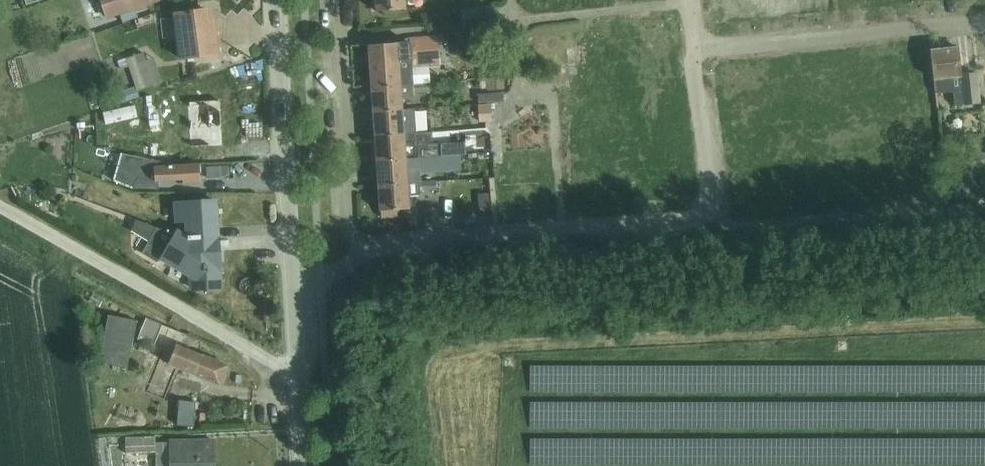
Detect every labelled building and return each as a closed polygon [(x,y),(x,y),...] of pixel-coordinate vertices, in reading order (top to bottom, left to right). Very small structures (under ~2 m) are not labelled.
[(106,20),(120,16),(122,22),(137,17),(135,11),(161,2),(160,0),(100,0),(106,20)] [(374,11),(404,10),(404,0),(373,0),(374,11)] [(206,10),(172,14),(179,60),(217,55),(213,22),(207,22),(206,10)] [(627,41),(627,31),(607,32),(607,41),(627,41)] [(385,45),(367,46),(370,87),(415,84),(427,83),(430,83),(428,66),(438,65),(438,58),(436,41),(408,43),(385,45)] [(957,48),(931,51),(934,81),(936,92),(936,93),(952,91),(954,107),(979,105),(976,75),(960,76),(957,48)] [(144,53),(117,62),(120,69),(129,67),(136,91),(162,83),(154,58),(146,61),(144,53)] [(370,87),(372,112),(402,109),(401,98),(412,97),(412,92),(428,91),(427,83),(415,84),(370,87)] [(156,143),(152,159),(186,166),(198,165),(198,153),(197,147),(212,146),(209,95),(165,98),(169,147),(156,143)] [(491,121),(490,104),(490,102),(479,103),(480,122),(491,121)] [(372,112),(374,135),(404,134),(415,133),(414,108),(402,109),(372,112)] [(417,158),(435,156),(435,155),(466,154),(466,141),(433,142),(433,132),(415,133),(404,134),(374,135),(375,160),(405,158),(404,145),(421,144),(421,146),(419,147),(419,156),(417,156),(417,158)] [(10,156),(0,153),(0,176),(5,177),(10,156)] [(186,166),(152,159),(121,153),(113,181),(133,189),(138,180),(155,181),(155,183),(159,183),(183,181),(183,183),(199,182),(198,165),(186,166)] [(435,156),(417,158),(418,166),(435,165),(435,156)] [(375,160),(377,185),(407,182),(405,158),(375,160)] [(138,180),(133,189),(159,190),(159,183),(155,183),(155,181),(138,180)] [(407,182),(377,185),(379,211),(409,209),(408,195),(421,194),(421,191),(438,189),(437,180),(407,182)] [(190,240),(217,238),(215,201),(173,204),(175,224),(181,223),(179,230),(177,229),(175,231),(190,240)] [(190,240),(175,231),(157,228),(135,217),(131,231),(149,242),(142,254),(157,263),(159,263),(160,261),(188,278),(189,287),(193,290),(221,288),(217,238),(190,240)] [(173,353),(169,364),(219,385),(227,366),(181,347),(186,335),(164,326),(146,319),(138,340),(153,345),(173,353)] [(173,353),(153,345),(150,357),(169,364),(173,353)] [(178,400),(177,425),(194,426),(196,401),(178,400)] [(126,438),(126,453),(155,453),(156,465),(214,465),(214,441),(169,442),(169,443),(155,443),(155,437),(126,438)]
